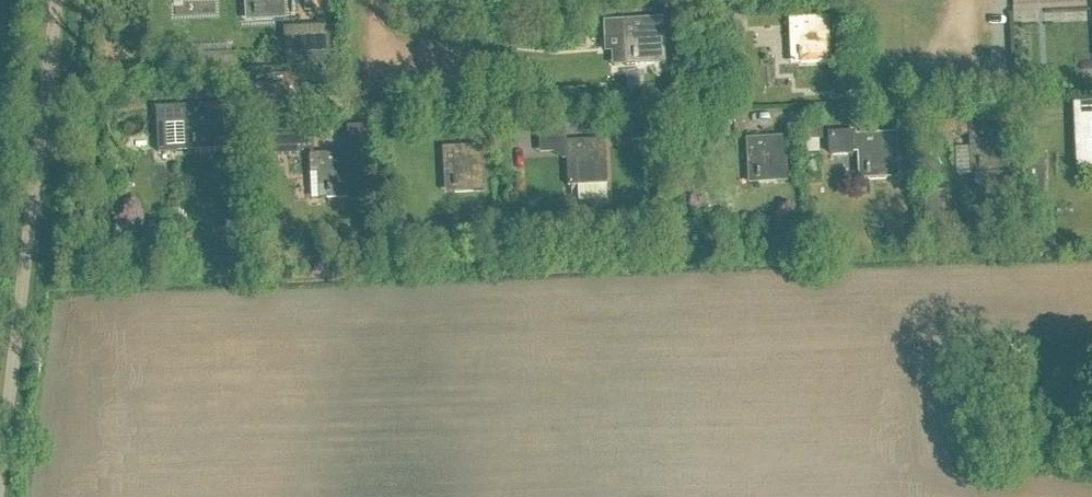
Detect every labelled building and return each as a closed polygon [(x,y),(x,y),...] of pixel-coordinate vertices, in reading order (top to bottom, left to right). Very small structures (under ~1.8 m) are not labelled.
[(247,26),(287,24),(285,0),(246,0),(247,26)] [(731,10),(715,13),(718,34),(735,32),(731,10)] [(828,19),(788,21),(789,40),(799,39),(800,66),(830,64),(828,19)] [(627,25),(606,26),(607,44),(628,42),(629,70),(669,68),(666,23),(627,25)] [(326,31),(300,32),(300,45),(287,46),(288,59),(327,57),(326,31)] [(630,78),(632,93),(648,91),(647,76),(630,78)] [(224,108),(184,110),(157,112),(158,131),(185,129),(187,155),(226,153),(224,108)] [(1008,133),(969,136),(971,179),(1011,177),(1008,133)] [(849,138),(827,139),(828,162),(852,161),(852,158),(858,157),(860,185),(899,183),(897,139),(855,141),(855,136),(849,137),(849,138)] [(287,140),(288,158),(315,157),(314,139),(287,140)] [(785,143),(745,145),(747,168),(757,167),(758,189),(788,187),(785,143)] [(609,145),(568,147),(570,191),(611,189),(609,145)] [(482,150),(444,153),(447,197),(484,195),(482,150)] [(1028,170),(1028,201),(1045,201),(1045,170),(1045,155),(1028,155),(1028,170)] [(357,159),(318,161),(320,204),(360,202),(357,159)]
